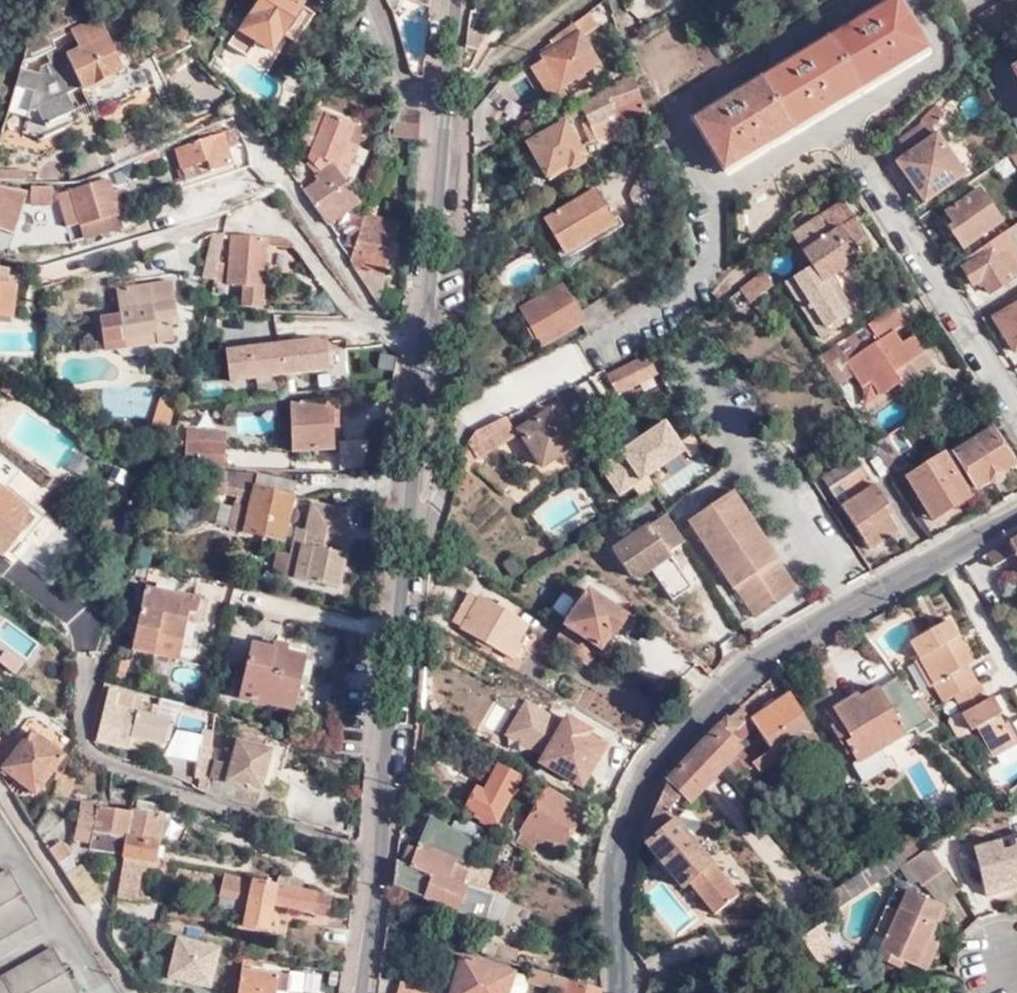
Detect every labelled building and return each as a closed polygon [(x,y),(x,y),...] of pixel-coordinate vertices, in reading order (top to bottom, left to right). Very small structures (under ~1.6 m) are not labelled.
[(274,47),(283,33),(295,40),(314,12),(296,0),(258,0),(245,21),(243,19),(228,42),(247,54),(259,37),(274,47)] [(609,2),(608,0),(601,0),(588,10),(591,15),(592,14),(609,2)] [(915,59),(898,32),(912,24),(898,0),(896,0),(694,120),(726,173),(915,59)] [(725,0),(721,0),(714,4),(722,17),(732,11),(725,0)] [(980,17),(995,40),(1016,27),(1016,0),(1007,0),(980,17)] [(617,27),(609,2),(592,14),(591,15),(596,22),(594,24),(600,33),(617,27)] [(51,61),(41,65),(39,72),(22,67),(19,75),(9,110),(26,115),(28,110),(36,106),(43,122),(73,106),(66,92),(123,65),(99,15),(71,29),(75,37),(61,44),(63,47),(47,54),(51,61)] [(915,59),(928,52),(912,24),(898,32),(915,59)] [(481,51),(490,35),(470,28),(468,47),(481,51)] [(599,62),(579,29),(542,52),(542,54),(532,62),(543,79),(540,81),(547,92),(560,84),(562,86),(599,62)] [(606,92),(616,85),(634,80),(633,74),(616,81),(602,89),(602,91),(579,104),(581,108),(583,107),(606,93),(606,92)] [(618,121),(645,113),(640,99),(634,80),(616,85),(606,92),(606,93),(583,107),(581,108),(598,138),(614,129),(608,118),(614,115),(618,121)] [(345,179),(359,145),(348,140),(355,123),(315,107),(298,146),(320,172),(312,177),(315,181),(303,189),(326,225),(360,203),(345,179)] [(421,139),(422,113),(398,109),(394,136),(421,139)] [(946,119),(940,110),(923,120),(925,123),(900,139),(909,155),(896,163),(925,204),(964,175),(939,138),(938,139),(933,132),(946,119)] [(564,118),(545,128),(548,134),(531,144),(551,180),(587,159),(564,118)] [(184,171),(192,168),(207,163),(210,173),(231,165),(219,135),(176,148),(184,171)] [(207,163),(192,168),(195,178),(210,173),(207,163)] [(25,179),(25,169),(0,169),(0,178),(25,179)] [(119,214),(109,180),(71,191),(80,225),(119,214)] [(672,199),(663,184),(636,196),(644,213),(672,199)] [(54,199),(54,185),(36,186),(35,200),(54,199)] [(965,247),(1002,223),(982,191),(950,213),(955,225),(952,228),(965,247)] [(616,225),(596,192),(545,220),(567,255),(616,225)] [(782,280),(817,336),(847,318),(822,278),(859,256),(856,248),(868,241),(844,201),(798,229),(801,234),(794,239),(809,263),(782,280)] [(349,259),(381,306),(390,277),(381,274),(396,222),(374,216),(378,205),(368,202),(364,215),(360,228),(353,247),(349,259)] [(350,224),(343,244),(353,247),(360,228),(350,224)] [(960,265),(975,286),(983,283),(991,295),(1016,277),(1016,255),(1014,257),(1006,242),(1016,235),(1016,226),(960,265)] [(224,236),(224,232),(218,230),(216,238),(213,238),(207,260),(218,263),(224,236)] [(270,239),(232,236),(228,284),(246,286),(244,308),(266,308),(270,239)] [(222,264),(218,263),(214,280),(209,298),(218,300),(222,286),(218,284),(222,264)] [(14,318),(18,285),(9,284),(11,268),(0,267),(0,317),(14,318)] [(774,288),(765,273),(741,291),(750,304),(774,288)] [(584,323),(579,314),(560,277),(544,287),(548,295),(522,310),(529,321),(525,324),(533,339),(537,340),(541,347),(581,324),(584,323)] [(168,317),(174,316),(170,284),(115,292),(120,337),(151,334),(153,344),(171,342),(169,325),(168,317)] [(1012,302),(1015,306),(996,319),(1016,351),(1016,299),(1012,302)] [(587,335),(615,320),(604,300),(579,314),(584,323),(581,324),(587,335)] [(848,364),(856,376),(864,387),(871,383),(881,395),(901,384),(905,389),(935,369),(913,338),(903,345),(894,335),(907,326),(894,309),(818,358),(825,369),(838,360),(844,367),(848,364)] [(151,334),(120,337),(122,349),(153,344),(151,334)] [(225,375),(328,368),(326,334),(222,341),(225,375)] [(619,397),(658,376),(647,355),(609,377),(619,397)] [(825,369),(836,388),(856,376),(848,364),(844,367),(838,360),(825,369)] [(871,383),(864,387),(861,388),(872,402),(881,395),(871,383)] [(337,423),(337,403),(290,404),(292,452),(333,452),(333,422),(337,423)] [(508,418),(519,438),(523,435),(522,433),(535,424),(525,410),(508,418)] [(523,435),(544,469),(576,449),(553,413),(535,424),(522,433),(523,435)] [(467,450),(458,481),(463,482),(465,474),(470,475),(474,465),(506,492),(511,487),(482,459),(519,438),(508,418),(477,432),(467,450)] [(185,442),(224,444),(225,430),(185,428),(185,442)] [(976,489),(1014,464),(992,429),(953,453),(976,489)] [(875,450),(892,477),(907,467),(890,440),(888,436),(873,446),(875,450)] [(184,464),(223,466),(224,444),(185,442),(184,464)] [(820,475),(829,487),(861,466),(853,453),(820,475)] [(969,499),(942,455),(906,477),(933,521),(969,499)] [(829,487),(868,547),(895,530),(886,515),(891,511),(861,466),(829,487)] [(246,472),(204,471),(203,493),(221,494),(235,497),(228,527),(283,539),(293,495),(296,481),(254,472),(246,472)] [(4,554),(21,533),(27,538),(44,518),(7,487),(2,493),(0,491),(0,551),(4,554)] [(751,610),(791,586),(777,564),(777,563),(732,493),(690,521),(734,591),(738,591),(751,610)] [(336,567),(339,555),(347,515),(312,506),(305,533),(296,532),(286,578),(337,590),(341,568),(336,567)] [(669,554),(688,543),(670,515),(613,552),(632,579),(638,581),(649,574),(646,570),(653,565),(658,571),(657,581),(673,604),(694,591),(669,554)] [(990,554),(992,559),(997,567),(1016,556),(1016,539),(990,554)] [(344,556),(339,555),(336,567),(341,568),(344,556)] [(652,572),(657,581),(658,571),(653,565),(646,570),(649,574),(652,572)] [(796,593),(791,586),(751,610),(757,619),(796,593)] [(146,587),(133,649),(155,654),(159,635),(184,639),(189,612),(196,613),(199,597),(146,587)] [(627,618),(588,591),(566,624),(602,649),(611,635),(615,637),(627,618)] [(520,644),(531,627),(481,597),(478,603),(470,596),(457,618),(465,624),(462,629),(515,661),(525,646),(520,644)] [(189,612),(188,620),(195,621),(196,613),(189,612)] [(944,701),(954,696),(954,695),(977,682),(967,665),(971,662),(961,643),(956,647),(952,640),(958,637),(948,620),(909,642),(919,658),(933,684),(944,701)] [(588,664),(596,651),(567,633),(558,645),(588,664)] [(159,635),(155,654),(180,659),(184,639),(159,635)] [(956,647),(961,643),(958,637),(952,640),(956,647)] [(274,649),(255,645),(241,698),(292,711),(306,657),(287,653),(288,645),(275,642),(274,649)] [(929,686),(933,684),(919,658),(914,660),(929,686)] [(934,725),(895,675),(856,698),(852,691),(822,709),(835,732),(830,735),(845,760),(849,757),(863,782),(886,768),(876,749),(913,728),(917,735),(934,725)] [(3,679),(0,682),(0,686),(7,690),(10,684),(3,679)] [(977,682),(954,695),(954,696),(959,694),(977,683),(977,682)] [(977,683),(959,694),(954,696),(963,713),(960,714),(959,711),(948,717),(947,721),(957,739),(960,740),(971,734),(969,730),(974,727),(991,757),(1016,743),(1006,725),(1002,726),(999,720),(1002,718),(991,697),(987,699),(977,683)] [(135,737),(141,738),(163,743),(169,723),(130,712),(133,698),(115,693),(115,691),(108,690),(96,739),(128,748),(135,737)] [(754,766),(756,768),(760,774),(803,746),(809,755),(824,746),(794,695),(751,722),(775,753),(754,766)] [(670,782),(685,797),(694,806),(728,768),(742,753),(727,736),(748,719),(740,711),(725,720),(670,782)] [(593,733),(570,718),(543,763),(584,786),(607,747),(591,739),(593,733)] [(64,758),(32,735),(5,771),(35,796),(64,758)] [(139,751),(141,738),(135,737),(128,748),(139,751)] [(236,783),(261,790),(272,750),(237,741),(234,753),(220,749),(217,760),(214,759),(209,776),(236,783)] [(830,756),(824,746),(809,755),(815,765),(830,756)] [(742,753),(728,768),(741,781),(756,768),(754,766),(742,753)] [(198,755),(195,777),(206,779),(209,756),(198,755)] [(500,820),(522,776),(502,766),(487,794),(480,789),(471,806),(500,820)] [(651,821),(644,844),(684,891),(693,885),(717,915),(738,897),(666,813),(685,797),(670,782),(651,821)] [(232,798),(257,805),(261,790),(236,783),(232,798)] [(1000,794),(1004,791),(999,783),(993,787),(996,790),(1000,794)] [(995,797),(1000,794),(996,790),(993,787),(989,790),(995,797)] [(560,853),(585,813),(552,791),(520,842),(534,851),(542,842),(560,853)] [(82,805),(76,838),(91,841),(89,847),(123,853),(125,838),(130,814),(82,805)] [(131,811),(130,814),(125,838),(123,853),(125,856),(118,895),(136,899),(142,875),(149,869),(150,862),(156,862),(165,817),(131,811)] [(398,861),(395,887),(426,900),(445,852),(458,858),(464,860),(475,836),(442,823),(431,815),(420,843),(422,844),(412,868),(398,861)] [(897,848),(909,862),(927,849),(909,827),(891,841),(897,848)] [(1016,887),(1016,840),(1016,847),(1003,849),(1001,841),(962,851),(974,899),(987,897),(988,894),(1016,887)] [(61,845),(51,851),(59,862),(68,857),(61,845)] [(924,885),(947,870),(931,847),(927,849),(909,862),(924,885)] [(837,913),(909,862),(897,848),(827,899),(837,913)] [(445,852),(426,900),(489,927),(506,877),(494,872),(484,892),(467,886),(472,874),(455,868),(458,858),(445,852)] [(475,864),(464,860),(458,858),(455,868),(472,874),(475,864)] [(82,864),(66,874),(87,906),(102,896),(82,864)] [(494,872),(475,864),(472,874),(467,886),(484,892),(494,872)] [(38,919),(10,869),(0,875),(0,941),(38,919)] [(252,881),(229,876),(227,885),(238,887),(236,896),(249,898),(252,881)] [(252,881),(249,898),(244,926),(271,931),(276,908),(313,915),(316,895),(252,881)] [(882,952),(905,961),(916,966),(925,969),(937,944),(930,941),(945,908),(909,892),(905,899),(899,914),(886,908),(879,924),(891,929),(887,937),(875,933),(865,954),(878,959),(882,952)] [(899,914),(905,899),(893,894),(886,908),(899,914)] [(316,895),(313,915),(326,917),(331,897),(316,895)] [(217,939),(199,937),(201,923),(170,919),(163,979),(212,985),(217,939)] [(879,924),(875,933),(887,937),(891,929),(879,924)] [(812,958),(828,948),(817,932),(801,942),(812,958)] [(526,955),(497,944),(494,953),(523,963),(526,955)] [(54,947),(0,977),(0,992),(80,992),(54,947)] [(835,959),(828,948),(812,958),(820,969),(835,959)] [(902,969),(905,961),(882,952),(878,959),(902,969)] [(262,973),(262,960),(243,957),(241,970),(262,973)] [(526,988),(525,982),(523,975),(463,960),(454,992),(525,992),(526,988)] [(291,977),(262,973),(241,970),(237,992),(288,992),(291,977)] [(557,977),(535,971),(531,981),(553,988),(557,977)] [(553,988),(568,992),(571,982),(557,977),(553,988)] [(603,991),(571,982),(568,992),(603,992),(603,991)] [(401,984),(399,992),(435,992),(401,984)]
